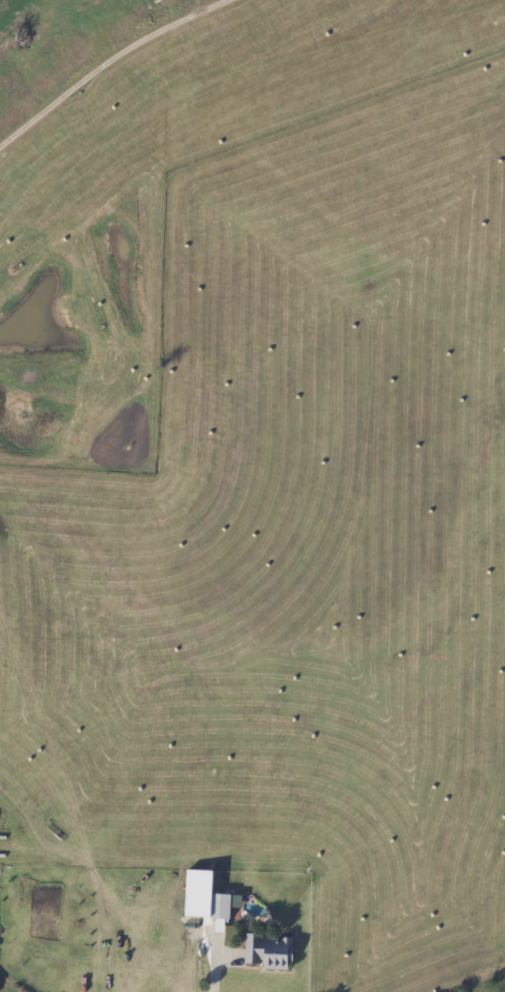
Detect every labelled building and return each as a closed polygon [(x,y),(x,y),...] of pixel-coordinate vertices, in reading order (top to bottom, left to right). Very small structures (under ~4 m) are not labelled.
[(211,919),(232,919),(232,894),(211,894),(211,919)] [(245,936),(244,968),(293,970),(294,938),(245,936)]
